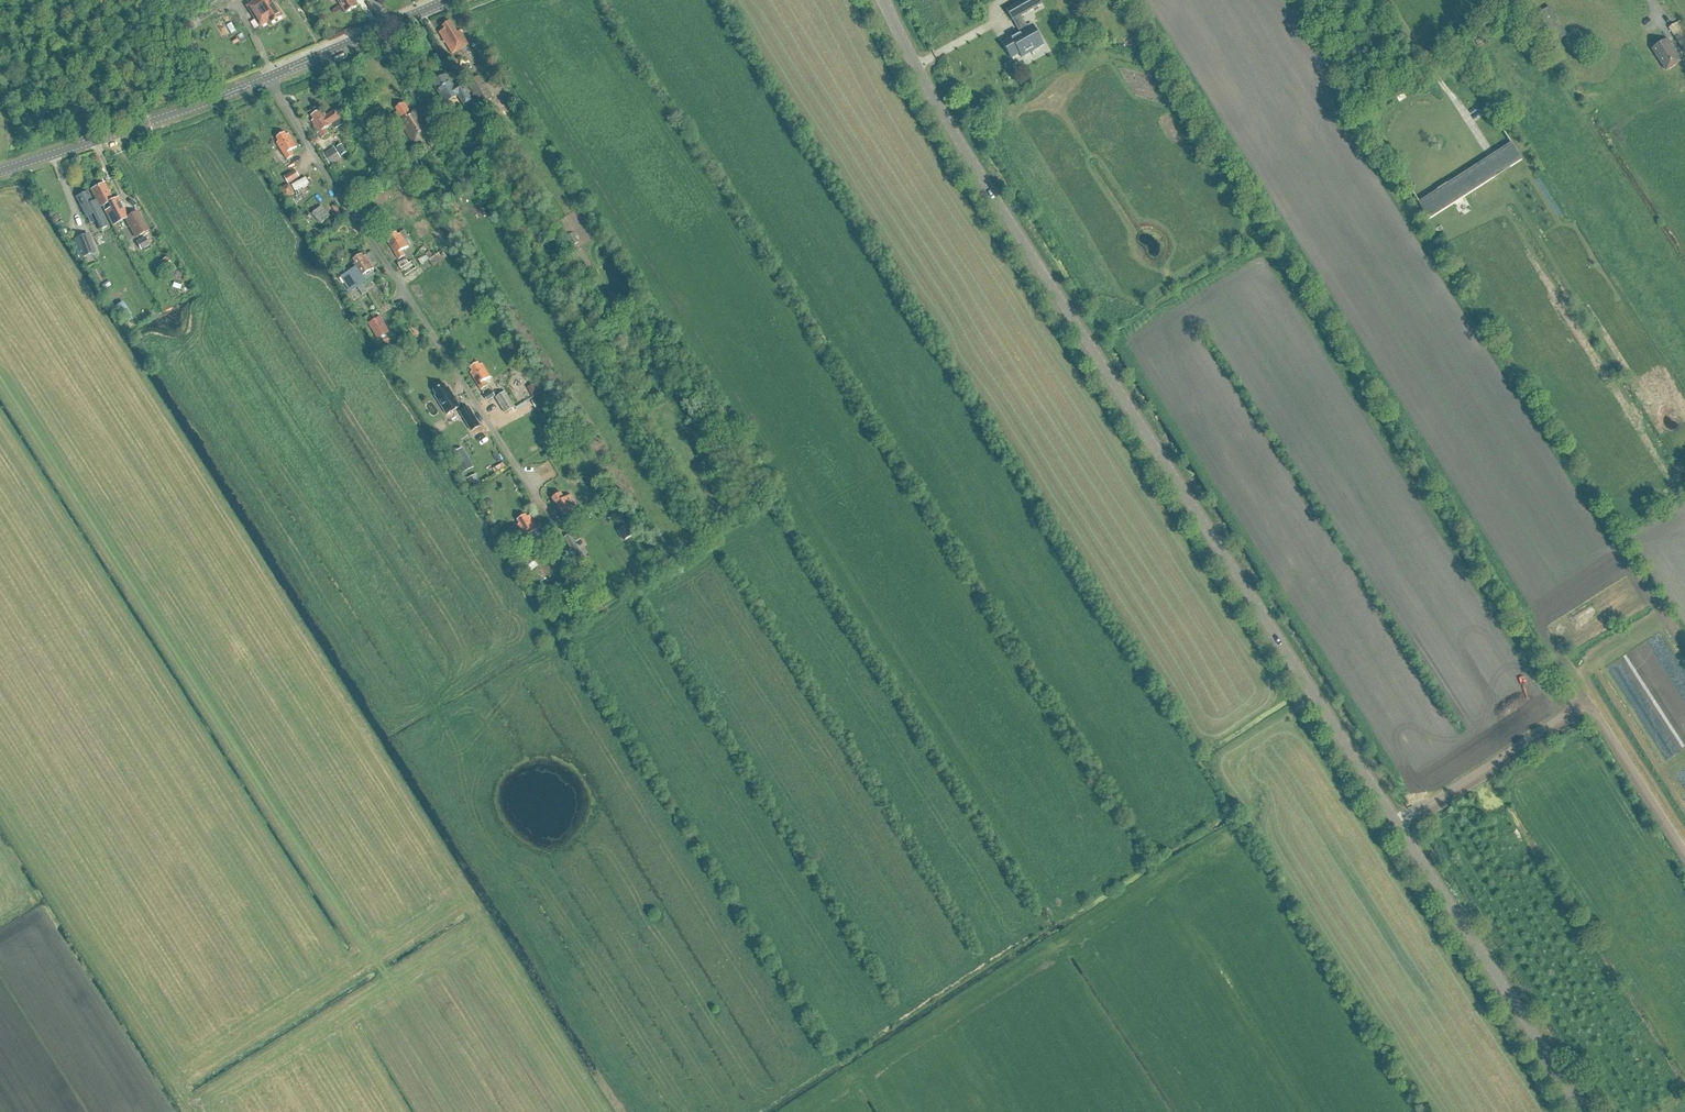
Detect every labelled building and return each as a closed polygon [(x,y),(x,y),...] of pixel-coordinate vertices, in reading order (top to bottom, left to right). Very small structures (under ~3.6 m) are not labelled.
[(252,15),(260,28),(269,22),(270,24),(283,16),(273,1),(272,0),(257,0),(249,4),(255,13),(252,15)] [(358,6),(354,0),(338,0),(345,14),(358,6)] [(1021,0),(1006,9),(1013,21),(1013,20),(1020,17),(1028,12),(1021,0)] [(1011,42),(1002,47),(1009,59),(1018,54),(1020,59),(1038,49),(1027,29),(1026,29),(1020,17),(1013,20),(1020,32),(1009,39),(1011,42)] [(453,54),(468,45),(460,32),(457,33),(451,22),(442,27),(444,30),(440,33),(453,54)] [(247,26),(241,29),(244,36),(250,33),(247,26)] [(1649,38),(1655,47),(1651,50),(1666,72),(1682,61),(1676,52),(1677,51),(1672,44),(1671,44),(1668,39),(1663,42),(1657,33),(1649,38)] [(466,107),(473,102),(461,83),(454,87),(447,76),(434,84),(446,104),(459,96),(466,107)] [(493,98),(479,76),(468,83),(481,105),(493,98)] [(400,121),(415,145),(426,138),(432,148),(439,143),(419,109),(411,114),(404,103),(396,108),(403,120),(400,121)] [(314,120),(312,122),(322,138),(328,134),(325,130),(332,126),(343,118),(337,109),(326,116),(324,113),(321,114),(320,111),(312,116),(314,120)] [(280,149),(275,152),(286,170),(303,159),(297,148),(289,134),(286,136),(285,133),(276,138),(279,142),(277,143),(280,149)] [(1504,133),(1503,133),(1510,144),(1495,153),(1498,157),(1500,156),(1509,169),(1522,160),(1504,133)] [(330,165),(341,158),(334,148),(324,155),(330,165)] [(1411,192),(1411,193),(1428,220),(1494,178),(1486,165),(1488,163),(1486,159),(1447,184),(1446,182),(1436,188),(1437,190),(1418,203),(1411,192)] [(415,163),(407,168),(411,174),(419,169),(415,163)] [(295,171),(284,177),(288,184),(299,178),(295,171)] [(375,171),(369,177),(375,182),(380,176),(375,171)] [(463,186),(458,177),(449,182),(454,191),(463,186)] [(104,184),(92,190),(100,207),(103,206),(113,226),(128,218),(124,210),(118,198),(112,201),(104,184)] [(288,184),(280,189),(286,198),(294,193),(288,184)] [(102,229),(108,226),(96,201),(92,203),(87,193),(76,198),(86,217),(94,213),(102,229)] [(138,213),(125,220),(135,239),(148,233),(138,213)] [(390,242),(388,243),(399,260),(405,256),(402,251),(408,247),(400,234),(398,236),(396,233),(388,238),(390,242)] [(95,253),(88,235),(74,240),(81,258),(95,253)] [(373,269),(365,256),(363,258),(361,255),(353,260),(356,264),(353,265),(355,269),(345,275),(348,281),(346,283),(351,291),(357,287),(362,295),(367,292),(362,284),(365,282),(364,282),(375,275),(372,270),(373,269)] [(405,259),(398,264),(405,276),(416,269),(414,266),(411,268),(405,259)] [(140,308),(144,304),(137,297),(134,301),(140,308)] [(123,303),(116,307),(124,320),(131,315),(123,303)] [(388,333),(379,318),(369,324),(378,339),(388,333)] [(484,382),(490,378),(482,364),(480,366),(478,363),(470,368),(473,372),(470,374),(481,390),(487,386),(484,382)] [(447,415),(460,407),(448,388),(447,389),(444,384),(434,391),(437,395),(435,396),(447,415)] [(528,388),(533,397),(542,393),(537,384),(528,388)] [(514,407),(505,392),(496,398),(505,413),(514,407)] [(543,395),(532,402),(536,407),(546,401),(543,395)] [(480,426),(468,408),(460,413),(472,431),(480,426)] [(497,462),(499,467),(509,462),(507,457),(497,462)] [(557,457),(552,459),(556,471),(562,468),(557,457)] [(480,469),(473,472),(478,482),(485,479),(480,469)] [(564,500),(561,494),(552,499),(555,502),(552,504),(565,524),(582,513),(571,496),(564,500)] [(520,539),(524,537),(528,543),(541,535),(529,517),(527,518),(526,515),(517,520),(520,524),(517,526),(521,532),(518,535),(520,539)] [(633,536),(626,526),(617,531),(623,541),(630,538),(633,536)] [(576,531),(570,534),(571,535),(575,542),(581,539),(576,531)] [(564,538),(580,565),(587,561),(575,542),(571,535),(570,534),(564,538)]
